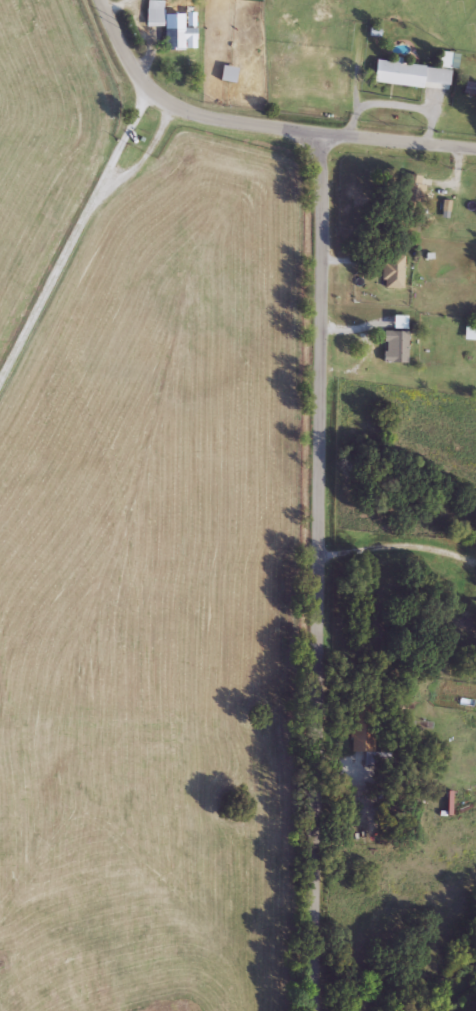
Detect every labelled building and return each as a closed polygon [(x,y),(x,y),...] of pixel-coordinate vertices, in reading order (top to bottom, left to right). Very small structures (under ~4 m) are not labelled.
[(162,1),(162,26),(146,26),(146,1),(162,1)] [(183,40),(183,50),(164,50),(164,23),(180,23),(180,27),(194,27),(194,40),(183,40)] [(450,52),(450,67),(436,67),(436,52),(450,52)] [(424,65),(422,87),(373,84),(374,61),(424,65)] [(418,175),(422,202),(406,204),(402,177),(418,175)] [(402,256),(402,288),(383,288),(383,256),(402,256)] [(383,363),(383,332),(407,332),(406,363),(383,363)]
